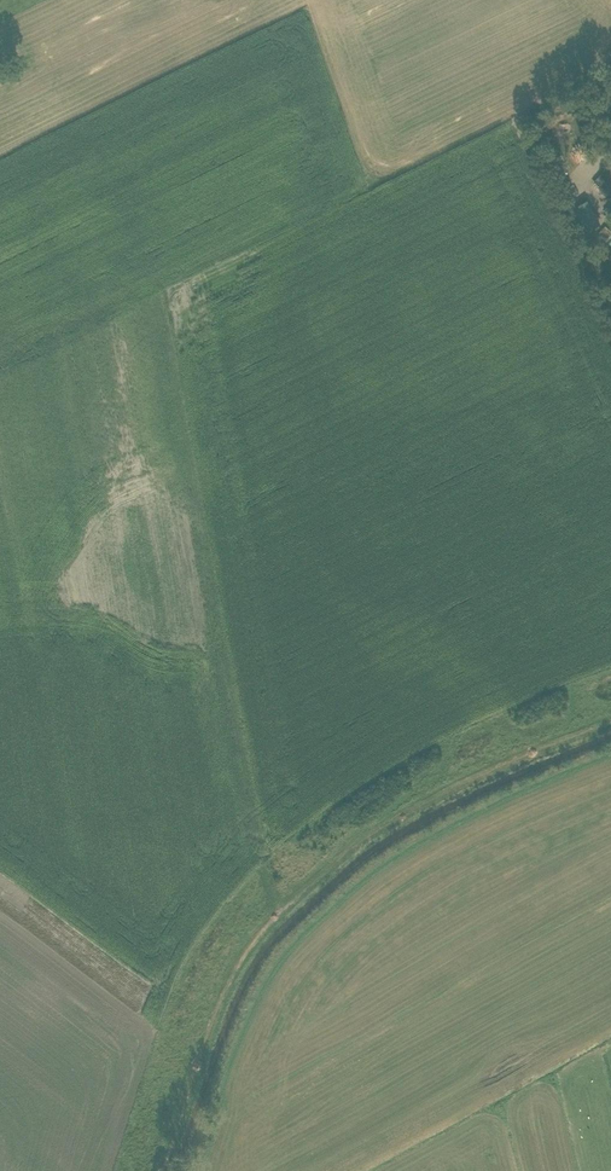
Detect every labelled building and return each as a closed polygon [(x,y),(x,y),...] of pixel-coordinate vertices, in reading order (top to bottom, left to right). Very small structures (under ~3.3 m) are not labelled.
[(610,235),(610,228),(606,224),(597,233),(606,241),(610,235)]
